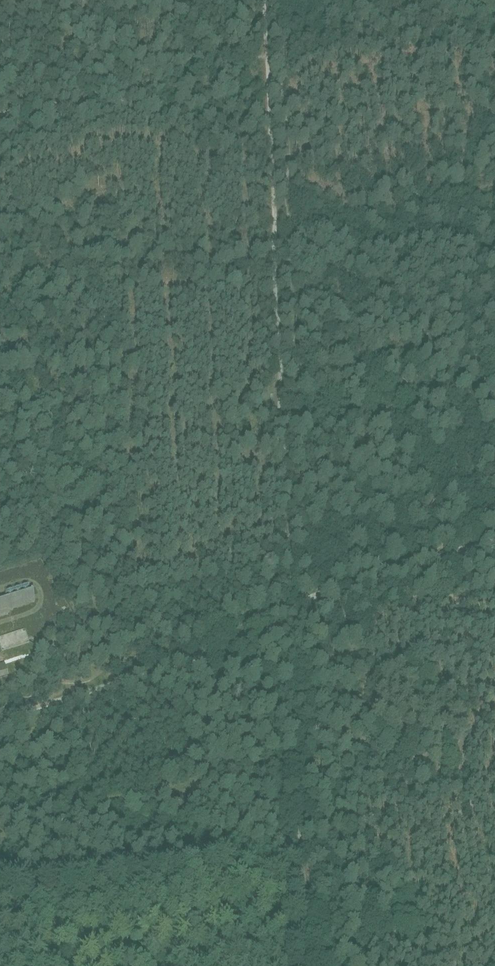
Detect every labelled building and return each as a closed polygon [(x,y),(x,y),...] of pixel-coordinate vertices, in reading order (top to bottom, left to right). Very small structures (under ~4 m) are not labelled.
[(8,614),(6,610),(34,601),(31,591),(0,600),(0,616),(8,614)] [(53,620),(44,623),(48,634),(57,631),(53,620)] [(2,651),(29,643),(25,629),(0,637),(0,645),(2,651)]
